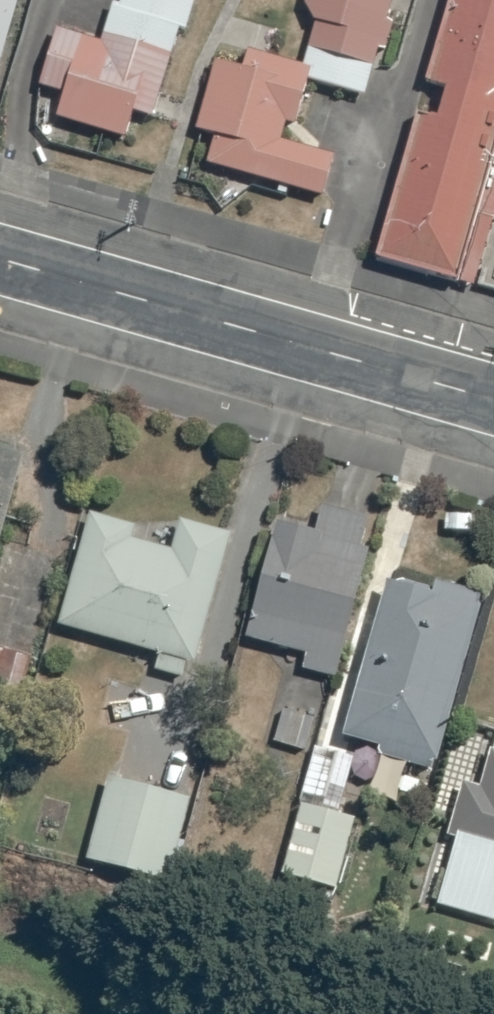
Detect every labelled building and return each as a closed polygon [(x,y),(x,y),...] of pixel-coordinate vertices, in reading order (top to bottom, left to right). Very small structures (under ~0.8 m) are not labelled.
[(21,9),(24,0),(0,0),(0,79),(21,9)] [(122,10),(183,28),(190,31),(200,0),(125,0),(122,10)] [(309,5),(321,26),(307,69),(315,72),(312,83),(368,100),(397,0),(311,0),(309,5)] [(432,85),(450,90),(442,120),(422,115),(382,260),(478,288),(493,231),(493,0),(456,0),(432,85)] [(63,31),(46,88),(69,94),(61,121),(130,141),(138,114),(156,120),(172,63),(183,28),(122,10),(116,9),(106,44),(63,31)] [(315,72),(307,69),(252,54),(246,73),(219,65),(200,134),(219,139),(211,166),(327,199),(338,159),(286,144),(291,127),(299,129),(312,83),(315,72)] [(27,458),(0,451),(0,556),(27,458)] [(337,682),(341,667),(373,553),(365,550),(373,523),(326,510),(318,537),(282,527),(250,641),(310,658),(306,673),(337,682)] [(185,523),(176,554),(135,542),(139,529),(94,517),(63,628),(107,641),(149,653),(199,667),(236,538),(185,523)] [(441,586),(437,598),(393,585),(349,740),(385,750),(382,759),(435,774),(438,765),(442,766),(487,612),(483,611),(486,599),(441,586)] [(0,650),(0,716),(17,721),(35,660),(0,650)] [(484,790),(468,785),(452,840),(493,852),(493,754),(484,790)] [(194,804),(113,782),(91,864),(171,885),(194,804)] [(358,823),(302,806),(282,876),(338,892),(358,823)]
